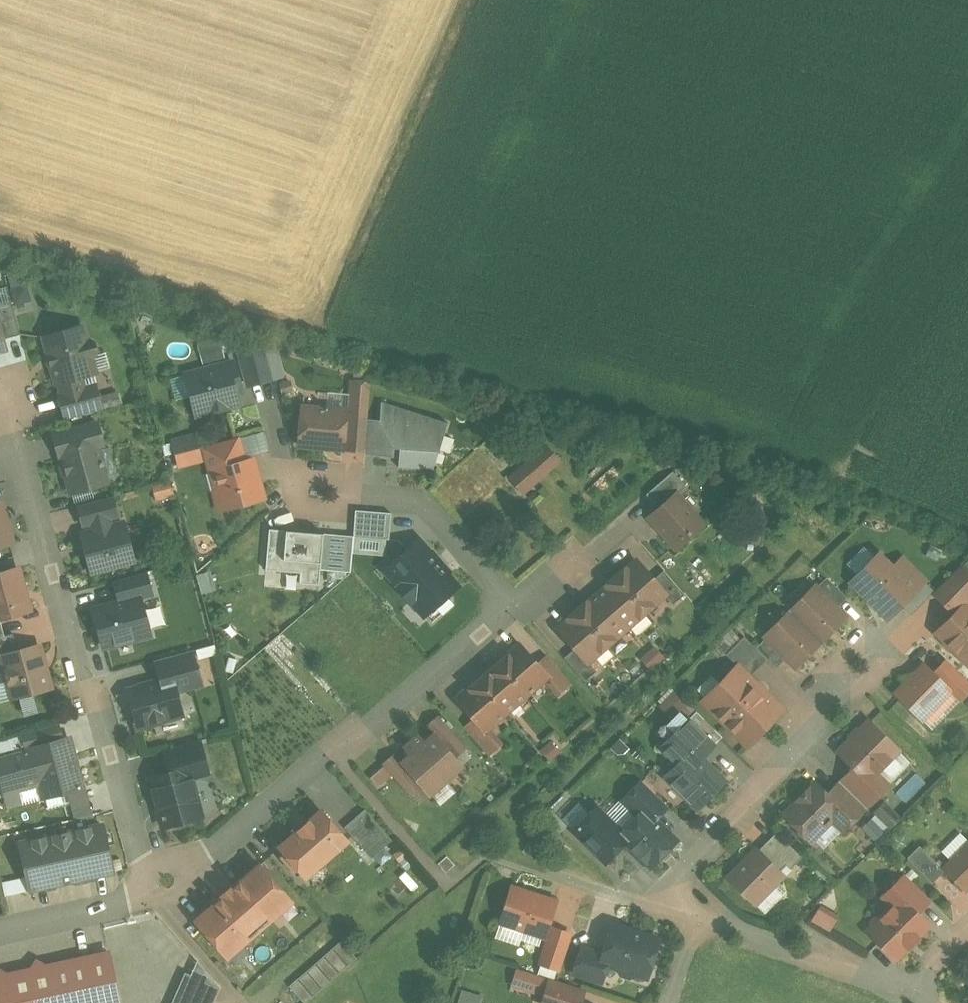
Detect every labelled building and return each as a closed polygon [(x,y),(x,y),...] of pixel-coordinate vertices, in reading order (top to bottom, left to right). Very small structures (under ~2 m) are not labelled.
[(8,276),(19,305),(33,300),(21,270),(8,276)] [(12,299),(0,303),(0,324),(4,339),(21,334),(12,299)] [(84,326),(45,337),(50,356),(52,365),(53,365),(58,383),(59,382),(63,394),(86,388),(83,376),(96,372),(92,356),(94,356),(96,351),(94,344),(90,341),(88,342),(84,326)] [(266,350),(238,343),(249,385),(274,378),(266,350)] [(235,362),(203,370),(205,376),(188,381),(197,415),(231,406),(237,395),(236,392),(243,391),(235,362)] [(370,382),(353,381),(351,416),(368,418),(370,382)] [(86,388),(63,394),(61,394),(68,419),(102,410),(96,385),(86,388)] [(449,422),(382,401),(380,424),(378,453),(378,455),(394,457),(395,447),(401,448),(399,467),(434,469),(449,422)] [(347,410),(303,406),(300,445),(344,449),(347,410)] [(98,423),(55,435),(61,455),(97,445),(103,444),(98,423)] [(368,424),(366,452),(378,453),(380,424),(368,424)] [(239,437),(205,446),(212,472),(217,471),(216,470),(246,461),(239,437)] [(97,445),(63,455),(73,492),(107,483),(97,445)] [(547,445),(519,470),(532,485),(561,460),(547,445)] [(246,461),(216,470),(217,471),(222,489),(214,491),(219,510),(263,498),(253,460),(246,461)] [(673,471),(647,494),(660,509),(677,493),(678,494),(687,486),(673,471)] [(159,499),(177,494),(174,482),(156,487),(159,499)] [(660,509),(650,517),(677,547),(704,524),(678,494),(677,493),(660,509)] [(113,496),(79,505),(84,526),(92,524),(111,519),(119,517),(113,496)] [(2,549),(4,544),(12,542),(1,504),(0,504),(0,550),(2,549)] [(354,514),(352,540),(388,542),(390,517),(354,514)] [(111,519),(92,524),(94,532),(82,535),(92,571),(95,570),(96,573),(113,568),(112,565),(115,565),(114,561),(134,555),(125,523),(113,526),(111,519)] [(268,533),(266,574),(300,576),(299,589),(318,590),(322,536),(268,533)] [(420,545),(384,576),(424,622),(460,590),(420,545)] [(893,569),(879,555),(856,578),(880,602),(877,605),(889,618),(925,581),(903,559),(893,569)] [(637,560),(623,573),(622,572),(617,576),(647,611),(666,595),(667,594),(654,579),(637,560)] [(960,567),(934,592),(956,614),(965,604),(966,605),(967,603),(967,575),(960,567)] [(0,573),(0,619),(1,619),(31,611),(19,568),(0,573)] [(686,594),(665,570),(654,579),(667,594),(666,595),(674,604),(686,594)] [(617,576),(611,581),(612,582),(598,594),(628,628),(647,611),(617,576)] [(115,584),(120,606),(141,601),(150,599),(145,577),(115,584)] [(848,597),(828,577),(817,587),(838,608),(848,597)] [(817,587),(816,586),(791,611),(821,641),(846,616),(838,608),(817,587)] [(598,594),(584,606),(583,605),(578,610),(608,645),(628,628),(598,594)] [(120,606),(95,614),(106,650),(151,637),(141,601),(120,606)] [(965,604),(956,614),(937,632),(967,662),(967,607),(966,605),(965,604)] [(578,610),(573,614),(574,615),(559,628),(576,648),(588,662),(590,661),(608,645),(578,610)] [(821,641),(791,611),(767,636),(767,637),(788,657),(797,666),(821,641)] [(0,638),(0,658),(3,657),(3,655),(19,651),(14,633),(6,635),(6,636),(0,638)] [(757,647),(746,637),(728,655),(738,665),(746,673),(764,655),(757,647)] [(788,657),(767,637),(757,647),(764,655),(777,667),(788,657)] [(538,665),(520,644),(505,658),(504,656),(498,661),(527,695),(547,677),(548,676),(538,665)] [(19,651),(3,655),(3,657),(14,698),(52,688),(40,645),(19,651)] [(588,662),(576,648),(565,657),(586,681),(598,671),(590,661),(588,662)] [(655,648),(650,653),(657,662),(663,657),(655,648)] [(192,651),(157,660),(163,680),(172,678),(176,690),(201,683),(192,651)] [(650,653),(643,659),(651,667),(657,662),(650,653)] [(572,683),(548,656),(538,665),(548,676),(547,677),(560,693),(572,683)] [(948,660),(935,674),(951,690),(950,691),(960,700),(967,691),(967,679),(948,660)] [(527,695),(498,661),(478,679),(507,712),(527,695)] [(935,674),(925,664),(897,693),(923,719),(950,691),(951,690),(935,674)] [(738,665),(704,700),(749,745),(784,710),(767,694),(767,691),(760,683),(756,683),(746,673),(738,665)] [(160,686),(150,689),(143,685),(142,688),(130,691),(137,713),(134,714),(138,729),(154,725),(153,722),(182,714),(176,690),(174,686),(172,678),(163,680),(160,686)] [(507,712),(478,679),(472,684),(473,685),(458,698),(476,719),(486,730),(487,730),(507,712)] [(696,737),(688,745),(693,750),(694,749),(702,757),(723,736),(697,711),(683,725),(696,737)] [(467,748),(439,716),(427,725),(434,733),(435,732),(457,757),(467,748)] [(486,730),(476,719),(466,728),(489,755),(500,745),(487,730),(486,730)] [(899,750),(870,721),(859,732),(853,738),(853,739),(840,752),(856,768),(852,772),(877,797),(889,786),(876,773),(899,750)] [(57,723),(22,732),(27,749),(62,740),(57,723)] [(457,757),(435,732),(434,733),(425,740),(419,733),(411,740),(448,781),(465,766),(457,757)] [(0,757),(0,774),(5,792),(40,783),(44,797),(67,791),(70,803),(85,799),(69,738),(62,740),(27,749),(0,757)] [(200,740),(166,749),(172,772),(189,767),(192,778),(209,773),(200,740)] [(448,781),(411,740),(404,746),(410,753),(402,761),(401,762),(423,787),(431,796),(448,781)] [(693,750),(667,776),(698,807),(725,780),(702,757),(694,749),(693,750)] [(395,753),(384,763),(412,796),(423,787),(401,762),(402,761),(395,753)] [(172,772),(151,778),(164,827),(172,824),(174,829),(175,830),(193,825),(195,823),(195,822),(194,818),(203,816),(192,778),(189,767),(172,772)] [(877,797),(852,772),(841,782),(867,807),(877,797)] [(907,802),(926,781),(918,774),(899,794),(907,802)] [(644,780),(622,802),(638,817),(646,809),(656,819),(669,805),(644,780)] [(867,807),(841,782),(828,795),(854,821),(867,807)] [(816,783),(807,791),(800,797),(801,798),(785,813),(799,827),(799,832),(805,838),(810,838),(812,840),(833,819),(844,830),(854,821),(828,795),(816,783)] [(566,796),(552,810),(559,817),(573,803),(566,796)] [(900,817),(885,803),(877,812),(891,826),(900,817)] [(621,835),(624,831),(598,805),(572,830),(606,865),(628,842),(621,835)] [(393,840),(366,809),(345,827),(372,858),(393,840)] [(624,831),(621,835),(628,842),(631,845),(631,850),(643,862),(648,862),(652,866),(677,840),(656,819),(646,809),(638,817),(624,831)] [(323,811),(310,822),(310,821),(299,830),(300,831),(281,847),(306,877),(348,840),(323,811)] [(75,831),(86,878),(113,872),(102,825),(75,831)] [(58,884),(86,878),(75,831),(47,837),(58,884)] [(803,857),(778,831),(759,850),(780,871),(787,864),(791,869),(803,857)] [(961,833),(943,851),(953,860),(967,845),(967,839),(961,833)] [(31,890),(58,884),(47,837),(21,843),(31,890)] [(944,868),(921,845),(908,858),(934,883),(946,870),(944,868)] [(953,860),(944,868),(946,870),(957,881),(957,880),(967,890),(967,888),(967,845),(953,860)] [(758,849),(730,878),(755,903),(784,874),(780,871),(759,850),(758,849)] [(233,889),(232,887),(223,895),(224,896),(197,920),(225,952),(238,940),(242,945),(279,913),(275,908),(288,896),(261,865),(233,889)] [(932,899),(906,874),(892,888),(902,899),(907,894),(922,909),(932,899)] [(556,901),(513,887),(502,921),(545,936),(556,901)] [(902,899),(884,916),(879,916),(872,923),(872,929),(869,932),(896,959),(908,946),(909,947),(920,937),(919,936),(930,925),(918,913),(922,909),(907,894),(902,899)] [(838,919),(820,909),(814,919),(832,929),(838,919)] [(571,934),(553,928),(542,962),(560,968),(571,934)] [(660,939),(625,928),(624,933),(615,938),(610,936),(604,955),(602,962),(608,964),(620,968),(622,973),(632,976),(637,973),(643,975),(648,960),(654,957),(660,939)] [(291,986),(306,1002),(358,958),(343,940),(291,986)] [(604,955),(582,948),(575,973),(603,982),(608,964),(602,962),(604,955)] [(32,968),(8,974),(0,968),(0,1002),(120,1002),(108,952),(48,965),(38,959),(32,968)] [(221,987),(198,960),(192,976),(186,973),(173,1002),(214,1002),(221,987)] [(519,968),(514,987),(533,992),(538,973),(519,968)] [(551,978),(543,1002),(581,1002),(586,989),(551,978)] [(483,995),(464,990),(460,1002),(481,1002),(483,995)]
